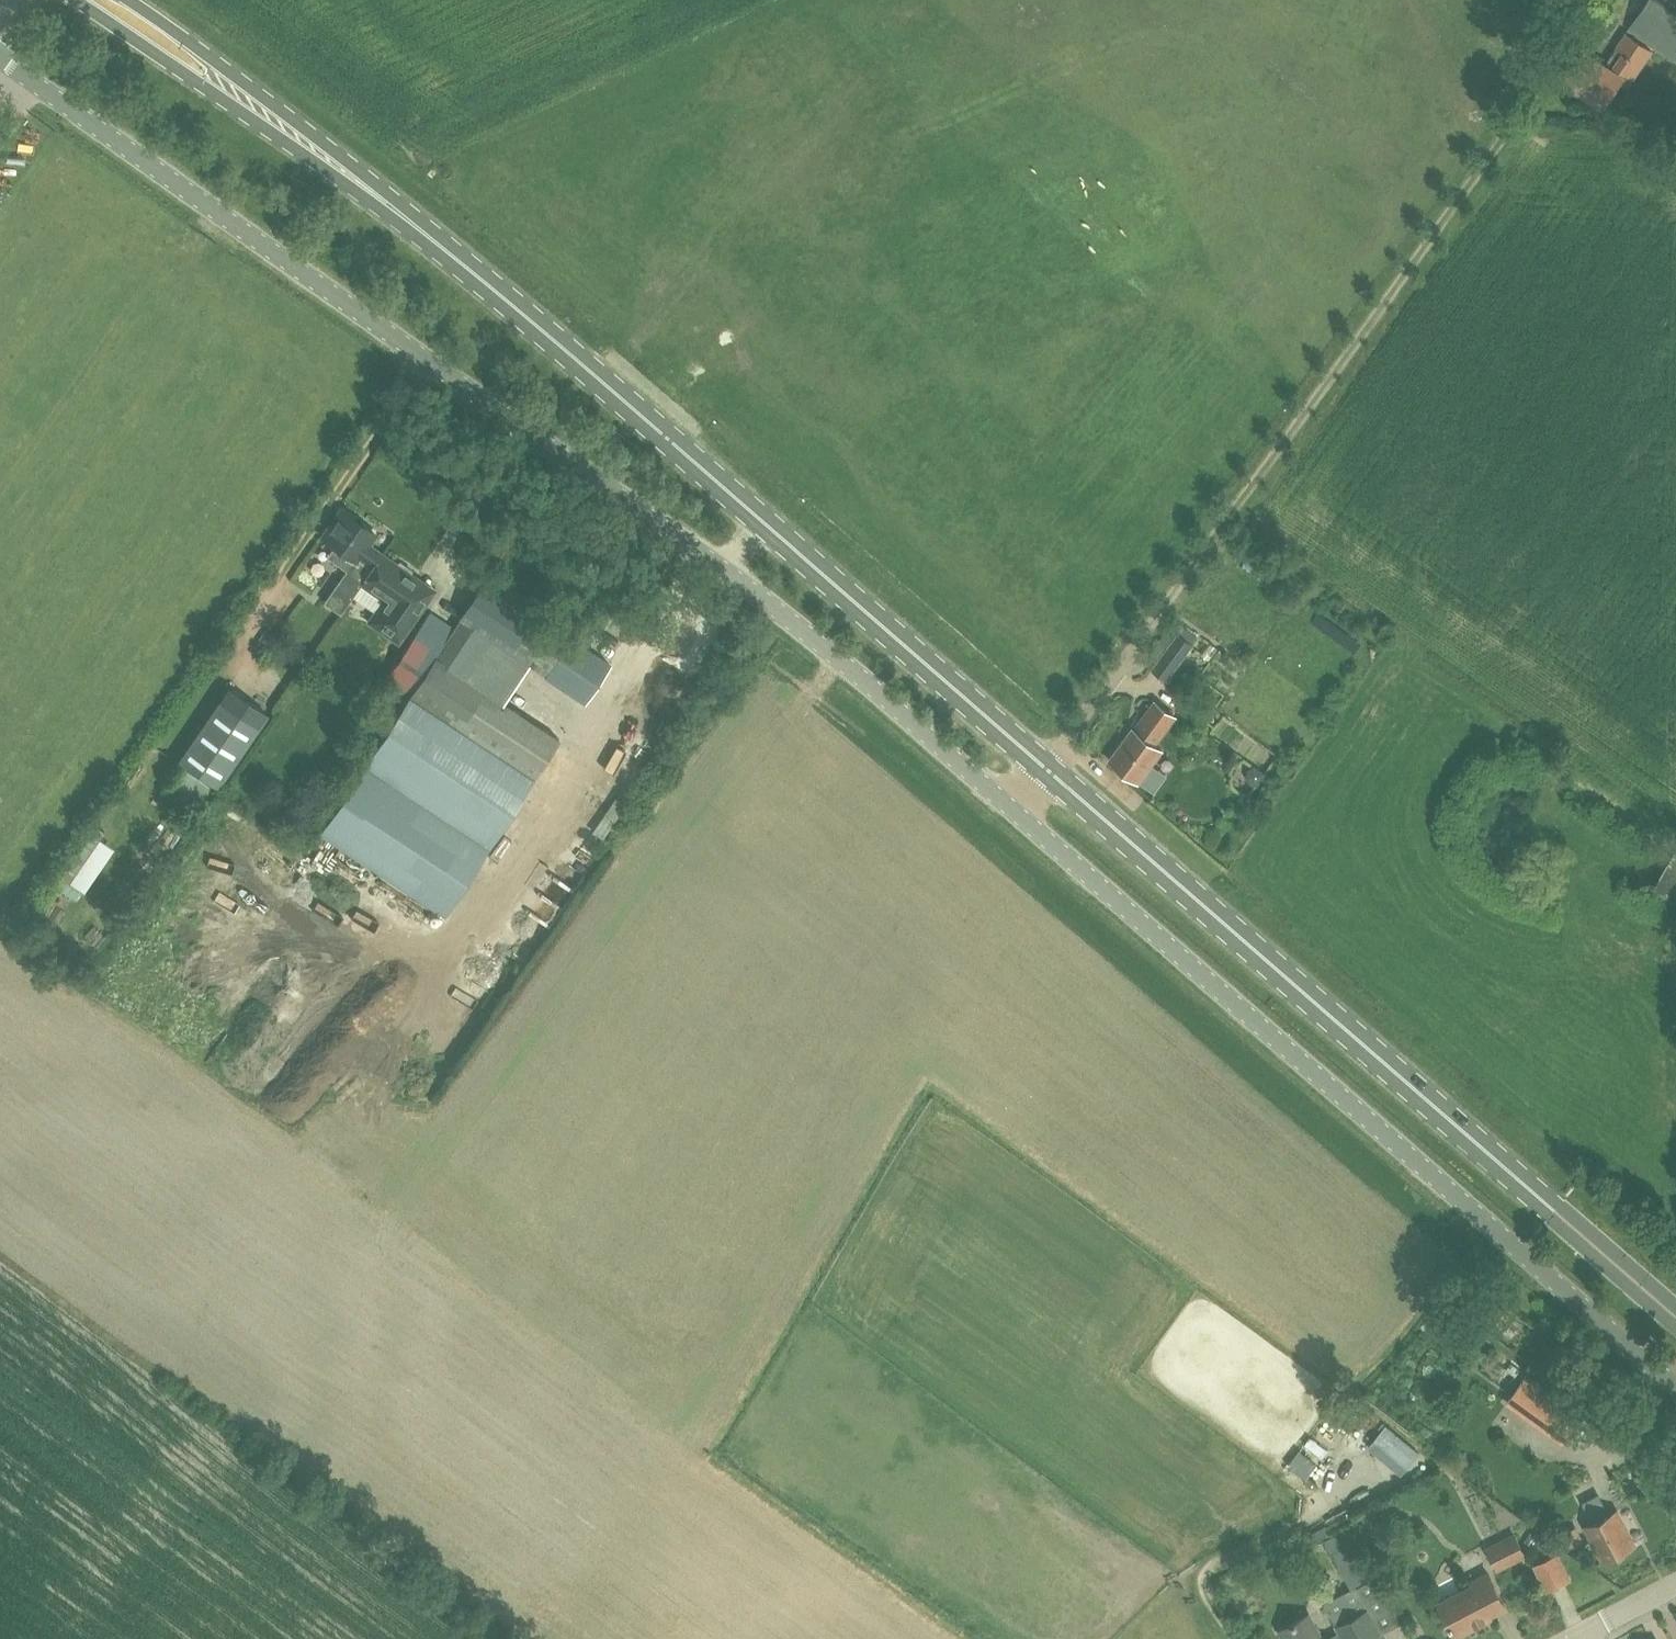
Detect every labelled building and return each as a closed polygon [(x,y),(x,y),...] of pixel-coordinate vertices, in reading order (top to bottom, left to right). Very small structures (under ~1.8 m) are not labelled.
[(1657,0),(1648,0),(1629,29),(1675,60),(1675,13),(1657,0)] [(1582,57),(1567,75),(1605,107),(1620,90),(1582,57)] [(1609,61),(1602,76),(1622,85),(1629,71),(1609,61)] [(362,583),(383,554),(368,544),(375,534),(341,511),(323,537),(336,546),(330,555),(348,569),(335,590),(351,600),(362,583)] [(397,564),(383,554),(362,583),(385,599),(370,621),(398,641),(434,590),(409,573),(412,569),(399,560),(397,564)] [(483,605),(515,622),(524,605),(492,588),(483,605)] [(431,610),(384,679),(409,696),(534,778),(560,740),(482,688),(486,681),(437,649),(454,625),(431,610)] [(508,650),(582,699),(606,663),(532,613),(508,650)] [(1195,644),(1181,633),(1154,669),(1168,679),(1195,644)] [(228,687),(178,760),(218,788),(268,715),(228,687)] [(534,778),(409,696),(364,764),(488,846),(534,778)] [(1134,729),(1156,744),(1176,716),(1155,700),(1134,729)] [(622,721),(626,744),(657,740),(653,716),(622,721)] [(1162,749),(1156,744),(1134,729),(1134,728),(1110,760),(1139,781),(1162,749)] [(364,764),(320,831),(445,914),(488,846),(364,764)] [(625,805),(616,798),(605,815),(614,821),(625,805)] [(1668,864),(1649,894),(1675,910),(1675,852),(1668,864)] [(366,892),(352,902),(361,914),(375,904),(366,892)] [(1583,1416),(1526,1374),(1507,1399),(1564,1442),(1583,1416)] [(1422,1450),(1388,1420),(1367,1444),(1402,1473),(1422,1450)] [(1603,1430),(1590,1445),(1600,1454),(1613,1439),(1603,1430)] [(1353,1459),(1367,1444),(1358,1437),(1344,1451),(1353,1459)] [(1603,1561),(1635,1544),(1617,1510),(1609,1514),(1599,1494),(1583,1502),(1594,1522),(1586,1526),(1603,1561)] [(1319,1527),(1325,1540),(1347,1581),(1369,1569),(1324,1524),(1319,1527)] [(1528,1555),(1515,1532),(1485,1548),(1498,1571),(1528,1555)] [(1548,1589),(1570,1578),(1557,1552),(1535,1563),(1548,1589)] [(1475,1622),(1506,1606),(1488,1573),(1470,1582),(1473,1586),(1440,1603),(1450,1623),(1449,1624),(1456,1637),(1477,1626),(1475,1622)] [(1333,1638),(1386,1638),(1357,1586),(1324,1603),(1341,1634),(1333,1638)] [(1309,1615),(1280,1631),(1284,1638),(1322,1638),(1309,1615)]
